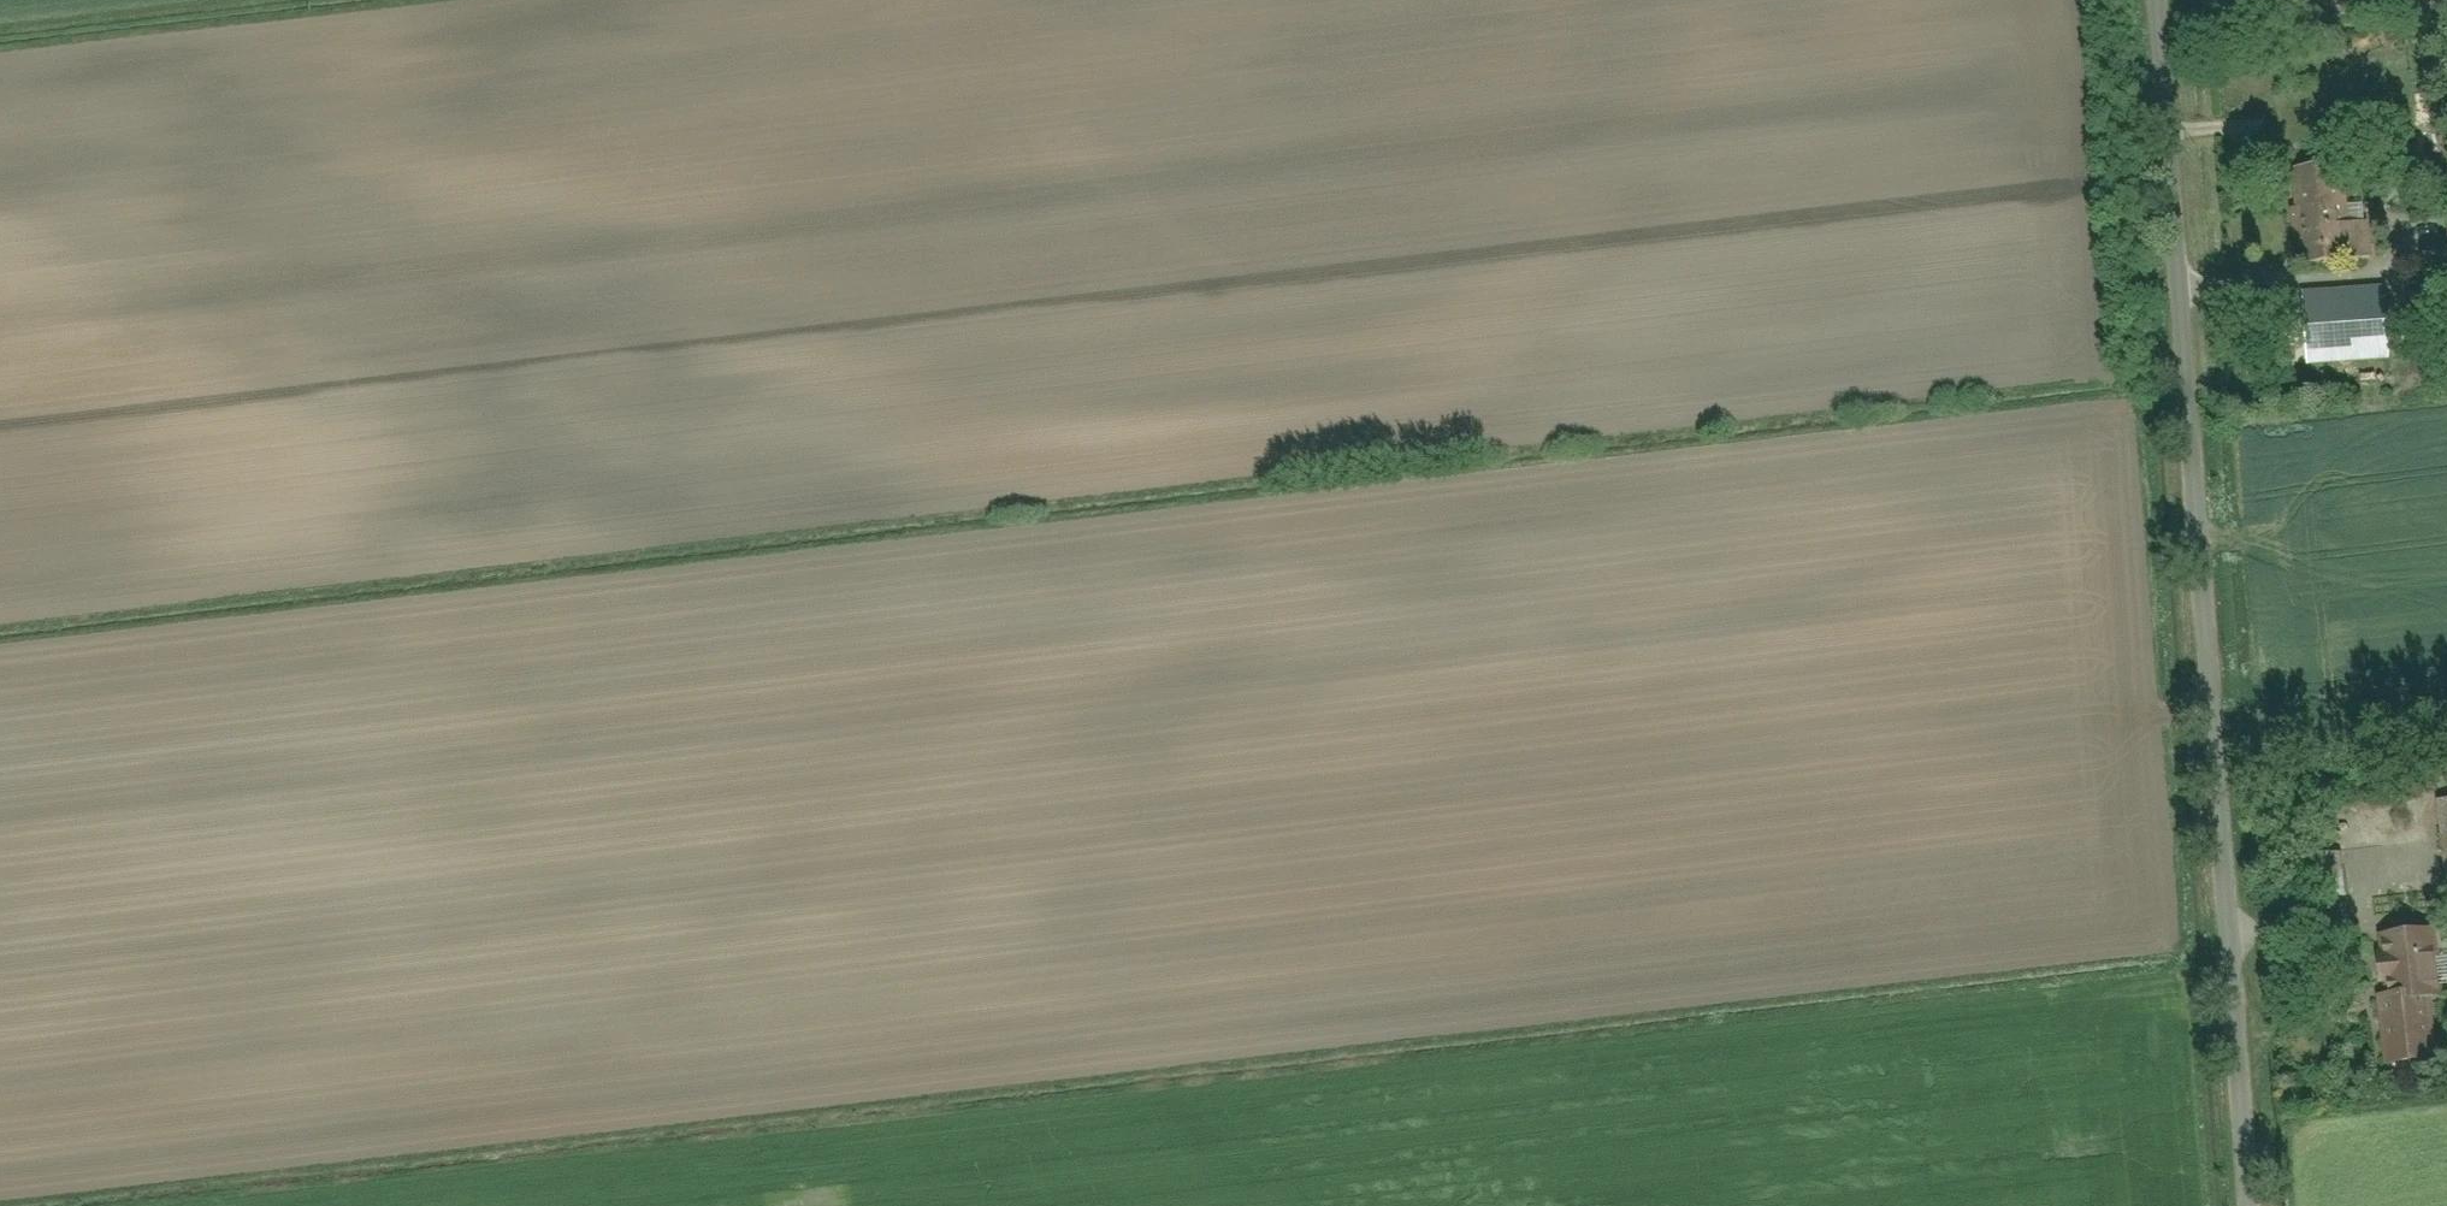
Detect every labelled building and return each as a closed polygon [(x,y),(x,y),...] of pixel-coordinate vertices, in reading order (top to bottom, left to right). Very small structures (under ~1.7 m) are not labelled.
[(2348,264),(2348,255),(2372,253),(2370,220),(2345,222),(2341,167),(2285,172),(2294,269),(2348,264)] [(2313,289),(2317,343),(2397,337),(2393,283),(2313,289)] [(2438,805),(2446,893),(2446,804),(2438,805)] [(2380,939),(2389,1062),(2444,1058),(2434,934),(2380,939)]
